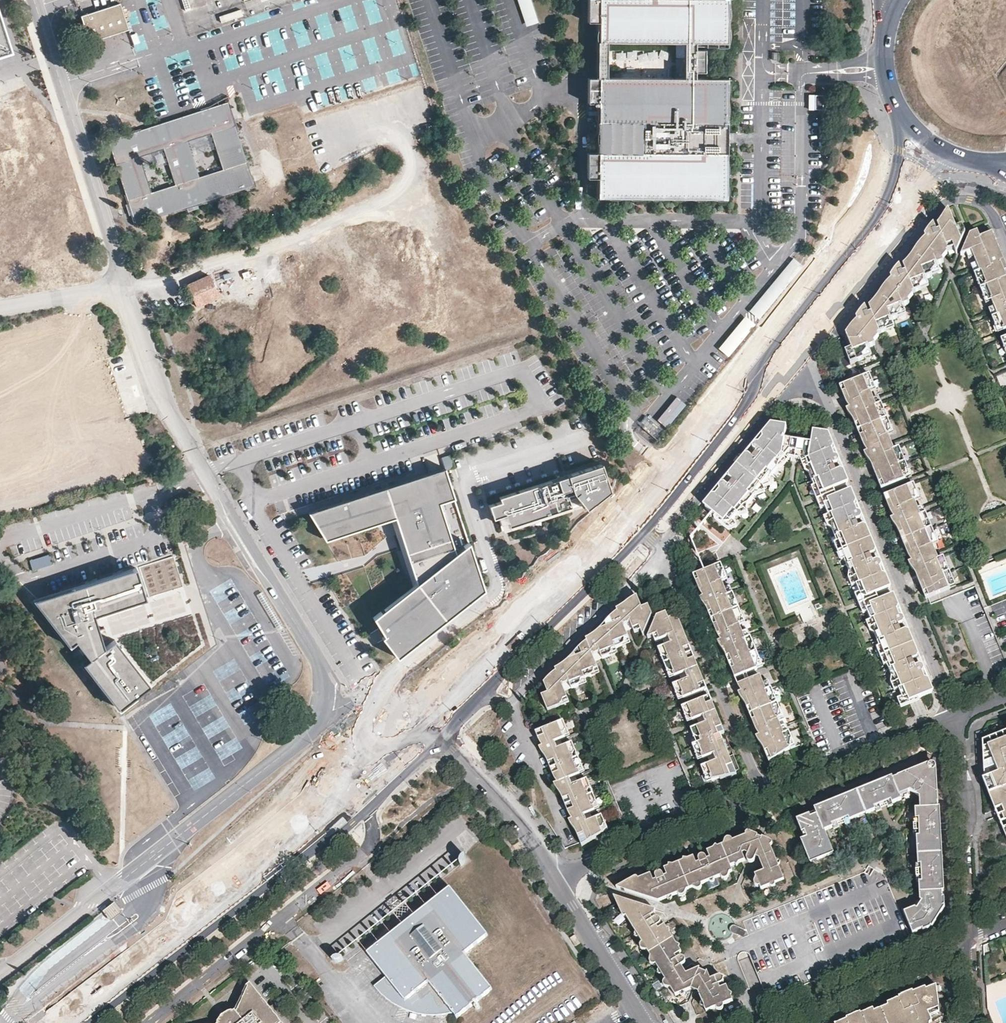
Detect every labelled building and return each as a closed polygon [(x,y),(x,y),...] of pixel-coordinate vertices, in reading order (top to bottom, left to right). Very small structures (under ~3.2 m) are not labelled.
[(529,0),(517,0),(525,27),(536,24),(529,0)] [(598,46),(598,77),(630,77),(703,78),(703,43),(727,43),(728,22),(728,0),(588,0),(588,22),(597,22),(598,46)] [(81,16),(88,37),(88,38),(89,38),(89,39),(90,39),(91,40),(92,40),(93,41),(94,41),(128,30),(120,4),(81,16)] [(222,24),(244,17),(242,10),(220,17),(222,24)] [(10,52),(0,20),(0,55),(10,52)] [(143,34),(131,38),(136,52),(148,48),(143,34)] [(230,43),(222,49),(225,54),(233,49),(230,43)] [(177,67),(189,65),(188,53),(176,54),(177,67)] [(703,78),(630,77),(598,77),(588,77),(587,103),(597,103),(597,152),(587,153),(587,178),(596,178),(598,178),(598,197),(725,198),(726,153),(722,153),(722,123),(726,123),(726,78),(703,78)] [(822,109),(822,95),(814,95),(814,109),(822,109)] [(135,224),(254,185),(227,103),(108,141),(135,224)] [(348,160),(360,155),(354,140),(342,145),(348,160)] [(851,350),(845,352),(849,363),(856,360),(862,357),(862,355),(866,349),(865,349),(874,345),(873,342),(878,336),(877,334),(878,334),(881,333),(889,322),(888,320),(889,319),(892,319),(901,308),(900,307),(908,303),(907,300),(913,295),(911,293),(915,292),(924,280),(923,279),(926,278),(935,266),(935,265),(943,262),(942,259),(947,252),(946,251),(949,251),(946,245),(951,243),(955,252),(964,231),(960,222),(954,225),(949,213),(943,218),(942,221),(942,222),(937,225),(938,227),(935,228),(933,225),(929,229),(924,235),(926,239),(924,241),(921,244),(915,250),(913,254),(910,258),(905,263),(903,266),(903,268),(899,269),(898,267),(889,276),(890,280),(887,283),(881,290),(880,292),(871,304),(871,305),(868,307),(869,311),(866,312),(864,308),(855,318),(857,321),(852,326),(851,328),(845,336),(851,350)] [(977,231),(969,234),(966,244),(980,238),(977,231)] [(980,238),(966,244),(961,253),(966,252),(968,251),(973,254),(974,257),(977,265),(980,272),(975,275),(978,282),(981,281),(985,283),(987,288),(1005,280),(1005,267),(992,233),(980,238)] [(969,259),(974,257),(973,254),(968,251),(966,252),(969,259)] [(802,265),(793,257),(749,311),(758,319),(802,265)] [(972,267),(975,275),(980,272),(977,265),(972,267)] [(218,294),(209,275),(187,285),(196,304),(218,294)] [(984,297),(987,296),(992,298),(993,301),(987,304),(990,310),(995,307),(998,316),(993,318),(996,325),(998,324),(1003,327),(1005,331),(1005,280),(987,288),(982,290),(984,297)] [(978,282),(982,290),(987,288),(985,283),(981,281),(978,282)] [(984,297),(987,304),(993,301),(992,298),(987,296),(984,297)] [(990,310),(993,318),(998,316),(995,307),(990,310)] [(728,359),(755,326),(745,318),(718,350),(728,359)] [(999,334),(1005,331),(1003,327),(998,324),(996,325),(999,334)] [(862,375),(841,384),(843,394),(845,397),(849,405),(846,406),(851,413),(852,413),(854,416),(857,422),(858,426),(860,433),(864,442),(867,449),(864,450),(869,458),(871,457),(873,460),(875,464),(876,468),(877,472),(877,475),(878,478),(880,482),(882,486),(907,476),(906,472),(908,466),(905,460),(902,461),(900,459),(902,452),(900,445),(896,446),(888,429),(890,423),(887,416),(883,417),(882,414),(884,407),(881,401),(878,403),(870,385),(872,379),(870,372),(862,375)] [(677,397),(658,421),(668,429),(687,405),(677,397)] [(784,439),(786,426),(772,424),(752,446),(754,448),(749,455),(746,453),(727,477),(729,479),(723,486),(721,484),(704,504),(705,507),(712,513),(715,516),(721,521),(724,523),(782,454),(784,439)] [(839,459),(829,435),(826,432),(812,431),(810,442),(808,458),(799,456),(805,473),(809,481),(815,496),(832,489),(846,483),(847,480),(842,468),(840,469),(836,460),(839,459)] [(810,442),(801,441),(798,441),(793,440),(784,439),(782,454),(787,455),(791,455),(795,456),(799,456),(808,458),(810,442)] [(754,448),(752,446),(749,449),(746,453),(749,455),(754,448)] [(454,457),(445,460),(449,472),(458,470),(454,457)] [(609,494),(601,467),(567,478),(568,480),(561,482),(561,479),(499,498),(500,502),(488,506),(492,519),(500,517),(504,529),(570,509),(568,502),(572,501),(576,499),(585,511),(609,494)] [(444,471),(304,516),(323,544),(392,522),(413,588),(370,622),(382,640),(379,642),(394,662),(483,594),(468,545),(454,556),(439,506),(454,501),(444,471)] [(729,479),(727,477),(724,480),(721,484),(723,486),(729,479)] [(914,482),(886,494),(887,498),(887,499),(887,502),(888,504),(890,506),(894,515),(891,516),(896,523),(897,523),(902,533),(904,538),(906,545),(907,548),(912,559),(909,560),(914,566),(915,566),(920,575),(925,595),(952,584),(951,582),(953,575),(950,569),(946,570),(945,568),(948,561),(944,554),(940,556),(934,540),(933,540),(935,532),(932,525),(928,526),(927,523),(929,517),(927,511),(922,513),(915,495),(917,488),(914,482)] [(832,489),(815,496),(816,499),(833,492),(832,489)] [(871,538),(865,524),(862,525),(859,516),(862,515),(852,491),(848,490),(835,495),(817,502),(838,552),(857,601),(875,593),(888,588),(890,584),(880,561),(877,562),(874,553),(877,552),(871,538)] [(833,492),(816,499),(817,502),(835,495),(833,492)] [(732,520),(724,523),(721,521),(715,516),(714,518),(728,530),(735,527),(732,520)] [(33,571),(54,564),(51,555),(30,561),(33,571)] [(734,672),(744,668),(748,667),(758,663),(757,660),(758,660),(758,651),(756,647),(752,649),(751,647),(753,646),(752,636),(751,633),(747,634),(740,618),(741,617),(741,608),(739,604),(735,605),(734,602),(736,602),(735,592),(734,589),(729,591),(723,574),(724,574),(724,564),(722,560),(701,568),(695,570),(697,575),(697,577),(698,579),(699,583),(700,585),(703,593),(701,593),(705,601),(707,600),(711,611),(712,613),(712,616),(713,620),(714,623),(715,626),(721,636),(718,637),(722,644),(723,644),(729,655),(730,657),(730,659),(731,662),(732,667),(734,672)] [(148,601),(138,570),(37,602),(72,648),(78,644),(82,649),(79,651),(84,657),(86,655),(91,661),(86,666),(123,713),(154,689),(117,642),(106,650),(104,643),(109,641),(106,631),(101,632),(96,617),(148,601)] [(875,593),(857,601),(859,604),(876,597),(875,593)] [(641,606),(636,594),(635,595),(632,597),(631,598),(629,599),(627,602),(624,604),(621,606),(617,608),(618,612),(616,612),(614,613),(613,614),(610,616),(608,618),(605,621),(600,627),(594,633),(587,638),(588,641),(585,642),(582,644),(578,647),(576,649),(574,651),(572,653),(568,657),(565,660),(563,663),(555,667),(557,671),(554,672),(552,673),(550,675),(548,676),(547,678),(545,679),(543,681),(541,684),(539,687),(547,708),(559,703),(563,697),(567,696),(564,688),(571,685),(572,686),(577,685),(580,678),(590,674),(593,668),(598,666),(595,658),(602,655),(602,657),(608,654),(610,649),(621,645),(623,639),(629,637),(626,629),(633,627),(634,629),(640,627),(642,631),(651,611),(648,603),(641,606)] [(904,629),(901,621),(904,620),(894,596),(891,594),(877,600),(860,607),(877,649),(900,704),(918,697),(931,692),(932,689),(923,665),(920,666),(916,658),(919,657),(913,642),(907,628),(904,629)] [(876,597),(859,604),(860,607),(877,600),(876,597)] [(665,611),(657,614),(648,634),(654,632),(657,638),(663,636),(666,643),(660,645),(662,652),(668,653),(670,658),(666,660),(669,666),(674,668),(676,673),(678,672),(681,679),(675,682),(677,688),(683,690),(685,695),(708,685),(679,613),(667,617),(665,611)] [(761,671),(752,674),(747,676),(750,683),(741,687),(739,687),(742,695),(744,695),(746,698),(748,701),(749,704),(749,706),(750,710),(750,712),(751,715),(752,718),(753,721),(755,724),(757,731),(755,732),(759,738),(761,738),(764,744),(769,756),(790,744),(789,742),(790,739),(790,730),(788,727),(784,729),(778,713),(779,712),(778,701),(777,698),(773,700),(773,688),(771,684),(767,685),(761,671)] [(738,679),(741,687),(750,683),(747,676),(738,679)] [(709,692),(681,702),(684,709),(689,711),(691,716),(694,715),(697,722),(690,725),(692,731),(698,734),(700,738),(692,742),(694,747),(700,750),(702,755),(705,753),(708,761),(701,764),(703,770),(710,773),(711,776),(735,770),(719,732),(724,730),(709,692)] [(918,697),(900,704),(901,707),(919,700),(918,697)] [(551,729),(539,734),(540,744),(541,747),(542,747),(545,756),(547,756),(549,760),(550,762),(552,766),(552,768),(553,770),(553,773),(554,777),(555,783),(557,786),(560,792),(560,793),(562,792),(564,797),(566,803),(567,806),(568,809),(568,812),(569,814),(569,816),(570,819),(571,821),(575,830),(576,829),(583,846),(605,834),(604,831),(607,824),(604,818),(593,822),(590,815),(596,812),(595,809),(598,803),(595,796),(591,798),(589,794),(592,788),(589,781),(578,786),(575,778),(582,775),(580,771),(583,765),(581,759),(576,761),(575,757),(578,751),(574,745),(564,749),(562,741),(568,739),(566,735),(569,729),(566,723),(551,729)] [(986,743),(997,770),(984,775),(982,776),(994,806),(999,805),(1002,811),(1001,811),(1004,818),(1005,818),(1005,822),(1005,735),(986,743)] [(997,770),(986,743),(982,745),(984,775),(997,770)] [(936,760),(916,769),(938,782),(936,760)] [(364,770),(361,767),(346,781),(349,785),(364,770)] [(827,831),(835,828),(840,826),(839,823),(845,820),(846,823),(852,821),(878,811),(883,809),(881,806),(888,804),(889,806),(894,804),(904,800),(903,796),(901,793),(909,791),(912,790),(920,795),(920,799),(924,799),(925,808),(921,808),(915,808),(916,819),(916,825),(919,824),(919,830),(916,830),(916,836),(918,865),(918,870),(921,870),(922,877),(918,877),(919,882),(920,900),(922,901),(920,903),(917,901),(914,903),(919,906),(917,908),(916,907),(904,911),(907,918),(904,919),(910,935),(923,929),(924,931),(933,927),(937,921),(936,920),(940,913),(942,913),(947,906),(943,904),(942,898),(945,898),(944,891),(945,891),(940,808),(938,782),(916,769),(896,777),(895,775),(816,808),(818,813),(805,818),(803,823),(809,836),(803,838),(813,861),(835,853),(827,831)] [(395,775),(392,772),(377,786),(381,789),(395,775)] [(651,881),(648,875),(626,884),(623,891),(655,905),(661,902),(667,900),(674,897),(684,893),(689,891),(700,887),(706,884),(711,882),(718,879),(727,876),(730,875),(727,869),(743,863),(741,857),(739,852),(744,850),(759,855),(765,872),(761,874),(753,877),(754,880),(758,888),(758,890),(785,879),(779,864),(776,858),(771,846),(769,839),(750,832),(744,835),(733,840),(721,844),(704,851),(707,858),(709,864),(696,869),(694,864),(691,857),(662,869),(664,876),(667,881),(653,886),(651,881)] [(730,836),(721,844),(733,840),(732,839),(732,838),(732,837),(731,837),(730,836)] [(755,859),(761,874),(765,872),(759,855),(744,850),(739,852),(741,857),(744,856),(755,859)] [(707,858),(694,864),(696,869),(709,864),(707,858)] [(664,876),(651,881),(653,886),(667,881),(664,876)] [(363,945),(387,979),(382,983),(411,1022),(427,1022),(449,1007),(461,1022),(498,997),(470,959),(493,943),(449,883),(363,945)] [(662,926),(656,930),(652,933),(644,921),(649,917),(651,916),(653,911),(621,897),(618,902),(622,909),(627,916),(643,942),(647,949),(666,979),(671,986),(676,995),(692,989),(693,986),(700,989),(699,992),(700,993),(703,1000),(705,1006),(707,1011),(716,1007),(723,1004),(733,1000),(728,985),(722,987),(717,990),(714,981),(709,970),(708,974),(701,970),(702,968),(701,968),(684,974),(679,976),(668,960),(673,956),(679,953),(662,926)] [(122,911),(115,901),(103,910),(111,920),(122,911)] [(656,930),(649,917),(644,921),(652,933),(656,930)] [(575,935),(571,938),(576,946),(581,943),(575,935)] [(684,974),(673,956),(668,960),(679,976),(684,974)] [(720,979),(714,981),(717,990),(722,987),(721,985),(724,984),(725,983),(726,982),(726,981),(726,980),(725,979),(725,978),(724,978),(723,977),(723,978),(720,979)] [(251,980),(236,1010),(233,1009),(231,1010),(229,1010),(227,1011),(225,1012),(224,1013),(223,1014),(221,1016),(219,1019),(218,1022),(285,1022),(251,980)] [(904,1022),(905,1022),(929,1022),(931,1022),(934,1021),(932,1016),(929,1009),(940,1005),(937,986),(927,990),(925,988),(903,996),(836,1022),(901,1022),(904,1022)] [(941,1012),(940,1005),(929,1009),(932,1016),(941,1012)]
